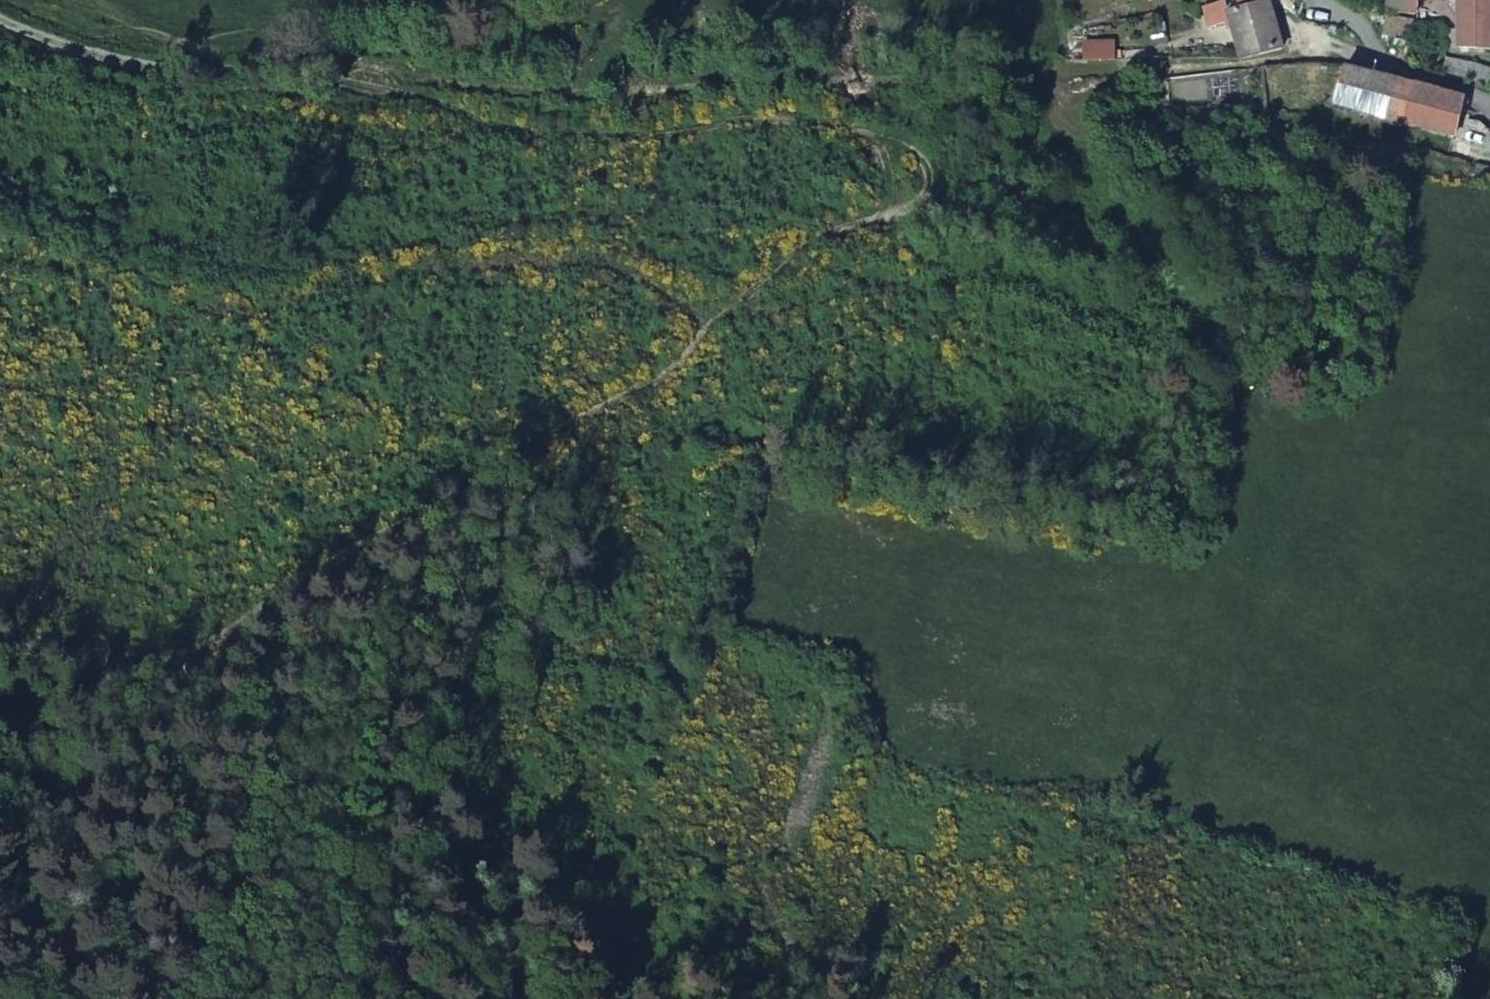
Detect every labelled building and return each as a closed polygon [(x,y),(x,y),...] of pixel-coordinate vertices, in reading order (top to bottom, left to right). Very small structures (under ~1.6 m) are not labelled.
[(1292,0),(1266,0),(1267,10),(1293,15),(1292,0)] [(1379,12),(1395,15),(1409,17),(1410,0),(1381,0),(1380,4),(1379,12)] [(1452,32),(1443,31),(1441,48),(1485,53),(1487,0),(1451,0),(1452,32)] [(1364,7),(1379,12),(1380,4),(1365,2),(1364,7)] [(1231,46),(1234,61),(1275,54),(1267,10),(1224,15),(1231,46)] [(1231,46),(1224,15),(1203,18),(1206,46),(1231,46)] [(1077,49),(1078,64),(1108,62),(1107,47),(1077,49)] [(1340,71),(1328,122),(1348,127),(1350,123),(1452,144),(1456,118),(1459,98),(1340,71)]
